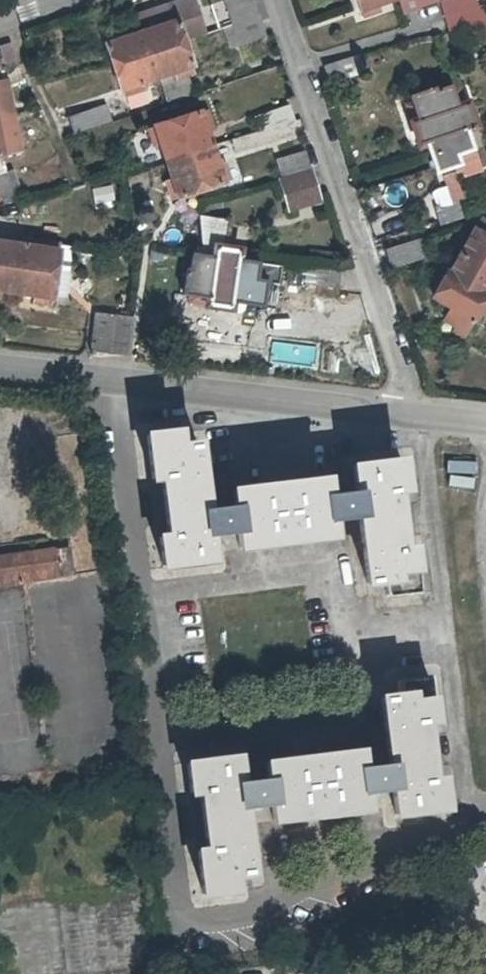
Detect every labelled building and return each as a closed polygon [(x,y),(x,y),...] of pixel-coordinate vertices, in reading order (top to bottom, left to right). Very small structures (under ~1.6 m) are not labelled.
[(183,38),(203,32),(192,0),(172,0),(152,7),(158,25),(124,36),(122,31),(104,37),(123,94),(141,88),(139,82),(158,76),(166,102),(190,94),(183,74),(194,71),(183,38)] [(387,0),(358,0),(363,15),(381,9),(379,3),(387,0)] [(447,15),(480,6),(478,0),(442,0),(447,15)] [(480,6),(447,15),(452,31),(484,21),(480,6)] [(18,68),(11,41),(0,44),(0,58),(4,72),(18,68)] [(333,82),(362,73),(357,55),(327,65),(333,82)] [(8,79),(0,81),(0,159),(23,154),(8,79)] [(420,146),(425,144),(435,173),(459,166),(462,176),(479,171),(466,130),(475,127),(467,105),(464,106),(459,89),(452,91),(451,88),(436,92),(435,89),(410,97),(412,105),(407,106),(413,123),(420,146)] [(75,133),(109,121),(104,107),(71,119),(75,133)] [(260,132),(293,120),(288,107),(255,118),(260,132)] [(152,148),(159,145),(170,180),(164,182),(169,200),(229,180),(224,163),(217,164),(207,130),(213,130),(207,110),(147,131),(152,148)] [(280,175),(307,167),(302,151),(275,160),(280,175)] [(317,201),(307,167),(280,175),(275,176),(285,211),(317,201)] [(111,184),(91,187),(94,206),(114,203),(111,184)] [(438,226),(463,217),(457,199),(432,207),(438,226)] [(196,217),(200,242),(223,238),(225,222),(196,217)] [(443,318),(456,325),(450,334),(458,339),(471,318),(474,320),(485,299),(485,237),(474,231),(450,273),(447,272),(433,297),(450,306),(443,318)] [(51,299),(54,279),(58,244),(38,241),(37,248),(3,244),(4,237),(0,236),(0,291),(32,295),(31,301),(50,304),(51,299)] [(195,247),(194,254),(191,253),(189,270),(185,270),(181,296),(187,296),(187,302),(207,304),(207,306),(231,309),(232,302),(262,306),(264,301),(269,301),(271,284),(277,284),(280,265),(238,259),(239,251),(222,249),(223,238),(200,242),(201,248),(195,247)] [(396,268),(426,259),(421,240),(391,251),(396,268)] [(68,280),(54,279),(51,299),(66,300),(68,280)] [(126,353),(131,318),(95,313),(90,348),(126,353)] [(330,530),(359,526),(368,594),(385,593),(387,607),(419,603),(414,557),(405,558),(398,502),(406,501),(402,470),(352,477),(355,503),(327,506),(325,488),(232,501),(235,519),(207,523),(199,454),(179,456),(178,441),(146,446),(152,491),(162,490),(169,546),(160,547),(164,578),(213,571),(210,546),(237,542),(240,560),(333,549),(330,530)] [(69,549),(52,551),(56,578),(72,575),(69,549)] [(52,551),(9,555),(0,557),(0,586),(56,578),(52,551)] [(188,782),(198,781),(205,837),(195,837),(201,883),(232,880),(230,865),(248,863),(241,795),(269,792),(271,809),(362,797),(361,780),(391,776),(394,804),(444,797),(440,767),(431,768),(424,711),(433,709),(427,665),(395,669),(397,682),(380,684),(388,753),(360,757),(357,738),(264,750),(266,768),(238,771),(235,744),(185,751),(188,782)]
